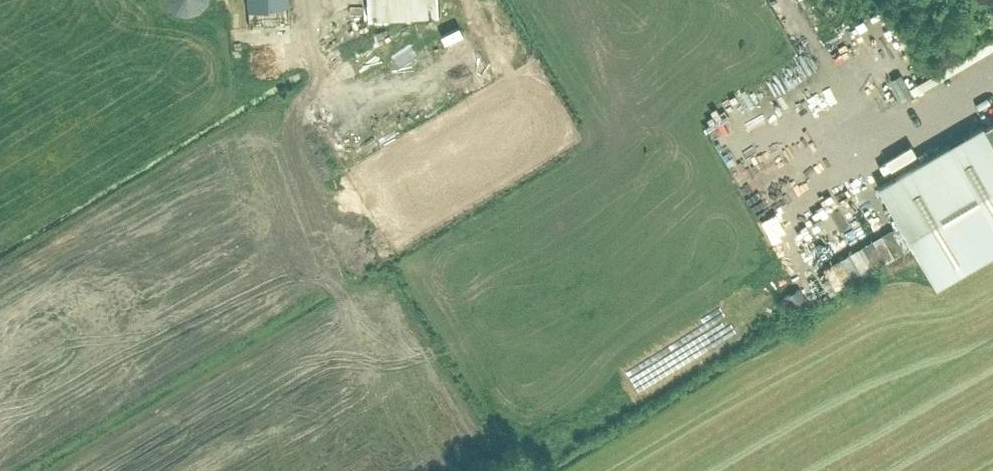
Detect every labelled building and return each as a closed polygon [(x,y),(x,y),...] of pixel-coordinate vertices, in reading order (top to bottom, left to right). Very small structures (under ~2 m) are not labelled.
[(168,2),(171,5),(174,7),(178,9),(182,10),(186,10),(190,10),(193,9),(197,7),(200,5),(203,2),(205,0),(167,0),(168,2)] [(289,24),(288,0),(248,0),(249,27),(289,24)] [(368,15),(440,10),(439,0),(367,0),(368,15)] [(741,139),(754,131),(734,99),(721,107),(741,139)] [(984,127),(983,125),(877,183),(899,223),(848,252),(862,274),(912,245),(933,283),(992,249),(992,122),(984,127)]
